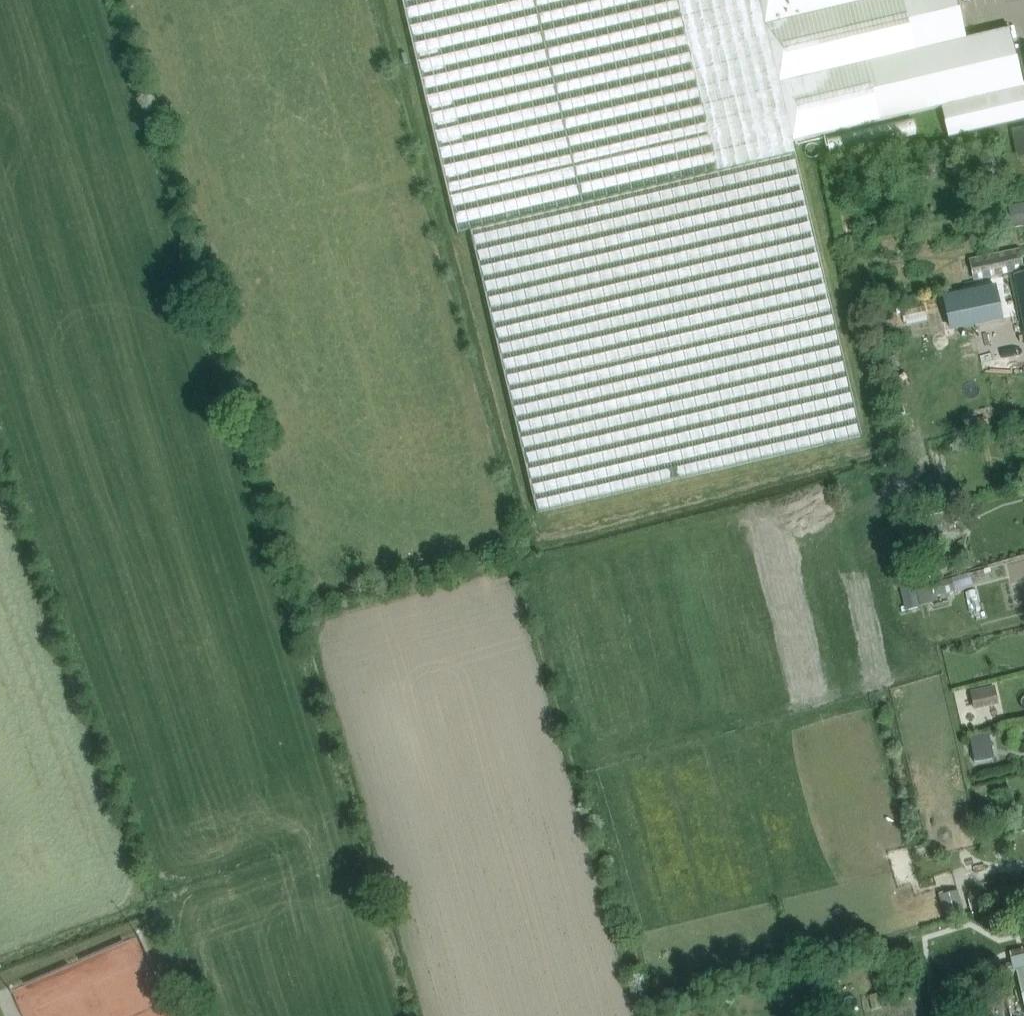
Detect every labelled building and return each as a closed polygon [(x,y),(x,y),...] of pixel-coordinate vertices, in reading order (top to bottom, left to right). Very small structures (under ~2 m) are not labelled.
[(951,134),(983,127),(1023,118),(1023,104),(1008,28),(989,32),(964,37),(956,0),(403,0),(458,234),(471,231),(537,513),(862,436),(795,152),(793,142),(945,107),(951,134)] [(1008,207),(1013,228),(1023,226),(1023,204),(1008,207)] [(1019,249),(970,260),(974,282),(1023,271),(1019,249)] [(952,329),(1003,317),(996,284),(945,296),(952,329)] [(925,564),(929,580),(945,576),(941,560),(925,564)] [(919,569),(898,574),(906,610),(936,603),(934,596),(955,591),(952,578),(923,585),(919,569)] [(969,686),(970,707),(997,705),(996,685),(969,686)] [(990,733),(970,737),(976,762),(995,758),(990,733)] [(939,896),(946,919),(964,914),(958,891),(939,896)] [(948,1008),(946,997),(935,999),(937,1010),(948,1008)]
